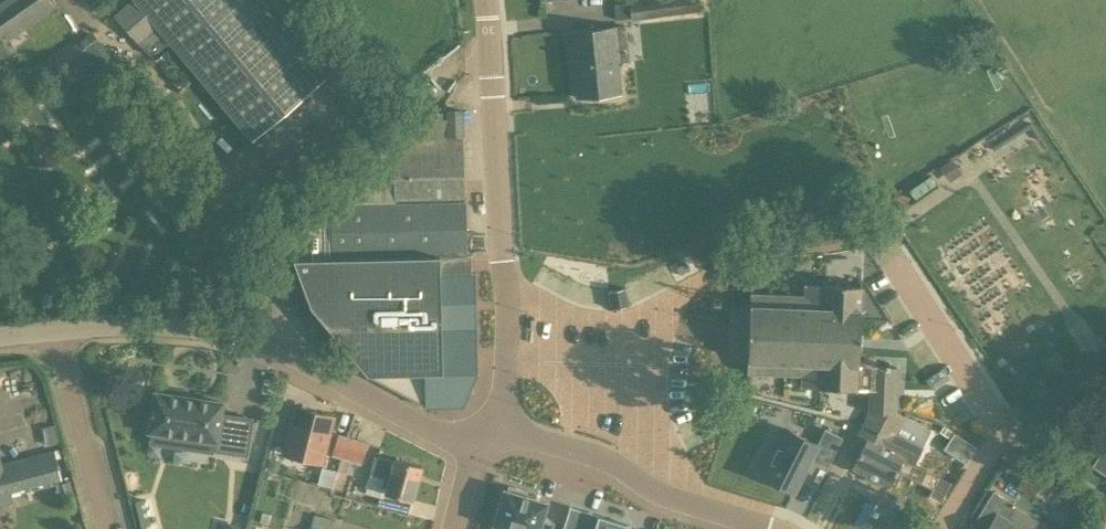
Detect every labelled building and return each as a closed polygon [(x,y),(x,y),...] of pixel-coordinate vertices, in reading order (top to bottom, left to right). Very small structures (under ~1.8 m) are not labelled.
[(8,38),(54,6),(50,0),(0,0),(0,61),(16,49),(8,38)] [(112,15),(139,45),(156,29),(251,143),(325,80),(258,0),(129,0),(112,15)] [(613,2),(615,17),(629,15),(626,0),(613,2)] [(630,21),(700,12),(698,0),(628,0),(630,21)] [(567,29),(570,66),(572,66),(575,98),(620,94),(617,62),(628,61),(625,24),(620,24),(567,29)] [(51,87),(78,68),(84,76),(106,60),(87,33),(65,49),(66,51),(38,71),(51,87)] [(463,109),(446,109),(446,118),(446,136),(463,136),(464,136),(463,109)] [(332,202),(331,202),(332,252),(332,257),(357,257),(407,256),(422,255),(465,254),(466,254),(466,253),(465,199),(464,199),(464,197),(463,147),(463,136),(446,136),(446,118),(442,118),(442,111),(418,111),(418,117),(385,149),(367,165),(332,187),(332,189),(332,202)] [(952,158),(942,164),(950,177),(960,171),(952,158)] [(331,225),(291,226),(292,259),(309,306),(365,373),(365,374),(425,406),(454,405),(454,373),(475,373),(475,371),(473,371),(471,255),(466,255),(332,258),(331,225)] [(731,333),(730,355),(747,356),(747,372),(800,374),(799,386),(855,388),(870,388),(869,407),(869,411),(895,412),(895,411),(895,397),(896,386),(897,365),(888,365),(888,363),(871,363),(858,362),(859,356),(859,348),(859,342),(859,338),(860,318),(874,318),(875,297),(861,297),(861,285),(803,282),(803,294),(749,292),(749,307),(732,306),(731,319),(731,333)] [(624,288),(608,291),(611,309),(627,306),(624,288)] [(246,454),(248,440),(230,438),(233,416),(220,414),(222,402),(154,393),(148,431),(214,440),(213,449),(246,454)] [(295,406),(282,453),(321,463),(333,416),(295,406)] [(849,447),(858,452),(851,466),(889,485),(902,460),(913,465),(923,445),(897,432),(905,415),(895,411),(895,412),(869,411),(869,407),(864,416),(849,447)] [(786,425),(762,473),(795,489),(812,456),(828,464),(842,435),(825,426),(817,441),(786,425)] [(943,425),(940,431),(949,437),(943,447),(965,460),(975,444),(943,425)] [(331,455),(361,464),(367,442),(337,433),(331,455)] [(1091,465),(1105,474),(1105,442),(1091,465)] [(54,449),(3,461),(1,462),(0,458),(0,505),(13,501),(10,492),(62,479),(54,449)] [(380,486),(386,488),(385,491),(412,499),(421,467),(374,454),(368,474),(383,478),(380,486)] [(494,525),(499,527),(498,528),(553,528),(554,523),(541,519),(545,507),(533,503),(534,499),(525,496),(526,492),(508,487),(507,491),(504,490),(494,525)] [(1005,518),(1014,504),(992,491),(975,518),(989,527),(987,528),(1023,528),(1005,518)] [(135,501),(142,528),(151,528),(144,499),(135,501)] [(335,519),(313,513),(309,528),(333,528),(335,519)]
